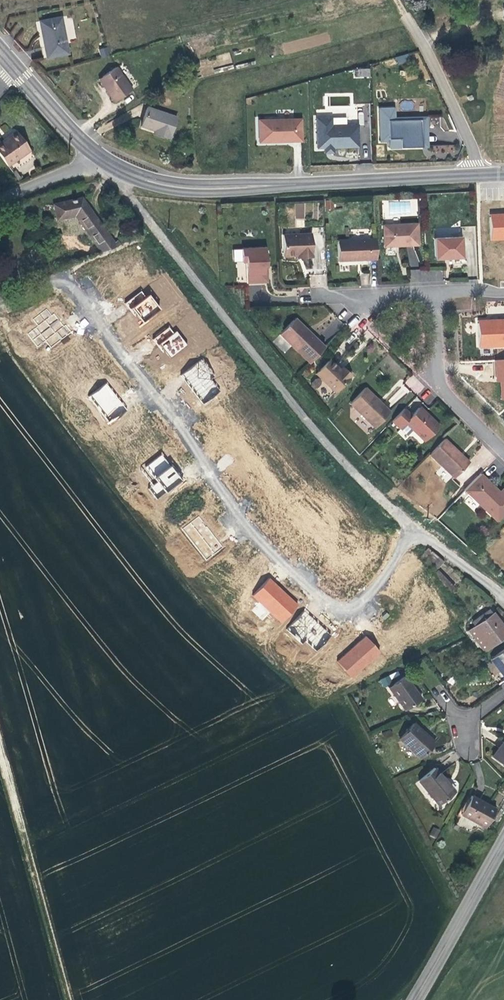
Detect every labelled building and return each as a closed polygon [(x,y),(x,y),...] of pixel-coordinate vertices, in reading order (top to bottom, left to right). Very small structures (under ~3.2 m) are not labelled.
[(71,56),(65,19),(40,22),(47,60),(71,56)] [(109,47),(99,49),(101,57),(110,56),(109,47)] [(396,58),(398,64),(408,61),(406,54),(396,58)] [(132,92),(115,68),(96,82),(114,106),(132,92)] [(355,69),(355,77),(371,76),(370,68),(355,69)] [(467,81),(465,80),(462,82),(460,85),(460,87),(462,89),(463,90),(467,91),(468,90),(470,88),(471,85),(470,83),(469,82),(467,81)] [(477,102),(475,101),(472,102),(471,103),(470,105),(469,106),(470,108),(471,110),(474,111),(477,111),(479,109),(480,107),(480,104),(478,103),(477,102)] [(396,119),(395,109),(380,109),(380,143),(389,143),(389,140),(400,140),(401,149),(423,148),(422,135),(427,135),(426,118),(396,119)] [(180,119),(145,110),(139,130),(158,135),(157,139),(174,143),(180,119)] [(332,127),(332,119),(317,120),(317,150),(359,148),(359,126),(332,127)] [(302,143),(302,120),(260,121),(260,144),(302,143)] [(37,153),(23,134),(14,140),(15,142),(9,146),(8,145),(0,150),(14,169),(37,153)] [(401,149),(400,140),(389,140),(389,149),(401,149)] [(92,220),(77,198),(53,203),(57,217),(72,213),(82,227),(92,220)] [(57,217),(53,203),(48,204),(51,218),(57,217)] [(305,219),(304,203),(295,204),(296,220),(305,219)] [(487,216),(488,239),(503,238),(503,213),(502,213),(502,216),(487,216)] [(416,243),(415,222),(380,223),(381,245),(416,243)] [(310,256),(309,231),(280,232),(281,254),(299,253),(299,256),(310,256)] [(460,257),(459,235),(431,236),(432,258),(460,257)] [(375,258),(374,236),(335,238),(335,259),(375,258)] [(264,264),(263,245),(238,246),(239,260),(243,259),(243,281),(261,280),(261,264),(264,264)] [(410,267),(418,266),(416,247),(408,248),(410,267)] [(136,290),(121,302),(126,308),(128,307),(132,313),(138,321),(155,308),(144,293),(141,296),(136,290)] [(32,326),(47,346),(68,331),(62,323),(60,325),(56,319),(50,312),(48,314),(43,307),(29,317),(34,324),(32,326)] [(308,332),(293,317),(291,319),(306,334),(308,332)] [(490,319),(491,322),(475,322),(476,346),(503,345),(503,318),(490,319)] [(306,334),(291,319),(277,333),(307,363),(322,347),(308,332),(306,334)] [(164,326),(149,338),(154,344),(155,343),(160,349),(166,357),(183,344),(172,329),(169,332),(164,326)] [(47,346),(41,351),(53,366),(64,356),(76,372),(91,360),(84,352),(83,353),(81,350),(82,349),(68,331),(47,346)] [(197,358),(176,374),(187,388),(199,403),(215,390),(206,378),(210,375),(197,358)] [(493,359),(493,376),(497,376),(497,380),(498,398),(503,398),(503,358),(493,359)] [(338,369),(327,359),(313,373),(332,392),(349,375),(340,366),(338,369)] [(84,395),(105,423),(119,413),(123,409),(112,395),(101,381),(84,395)] [(376,399),(364,387),(348,404),(373,429),(387,415),(373,401),(376,399)] [(389,412),(376,399),(373,401),(387,415),(389,412)] [(430,420),(418,408),(410,416),(403,409),(391,422),(415,446),(421,440),(423,442),(439,427),(431,419),(430,420)] [(467,463),(444,440),(428,455),(452,479),(467,463)] [(157,453),(141,465),(153,481),(148,484),(144,488),(152,498),(179,478),(173,470),(171,472),(165,465),(157,453)] [(136,469),(148,484),(153,481),(141,465),(136,469)] [(479,476),(464,492),(495,523),(503,514),(503,492),(502,490),(498,494),(479,476)] [(202,559),(219,546),(203,525),(202,526),(199,522),(200,522),(195,515),(178,528),(202,559)] [(428,553),(422,549),(414,558),(420,563),(428,553)] [(276,622),(293,604),(278,591),(264,577),(248,595),(276,622)] [(299,610),(281,629),(297,643),(300,640),(311,650),(326,635),(312,622),(299,610)] [(489,612),(495,622),(469,627),(485,648),(503,634),(503,632),(489,612)] [(350,644),(332,661),(346,677),(374,651),(360,635),(350,644)] [(488,658),(503,680),(503,647),(488,658)] [(386,683),(383,675),(375,679),(379,687),(386,683)] [(417,699),(401,677),(385,688),(401,710),(417,699)] [(429,743),(409,724),(394,740),(414,759),(429,743)] [(488,757),(503,769),(503,736),(488,757)] [(451,791),(432,767),(415,780),(434,804),(451,791)] [(490,808),(467,796),(456,815),(480,827),(490,808)] [(432,827),(429,836),(437,838),(440,829),(432,827)]
